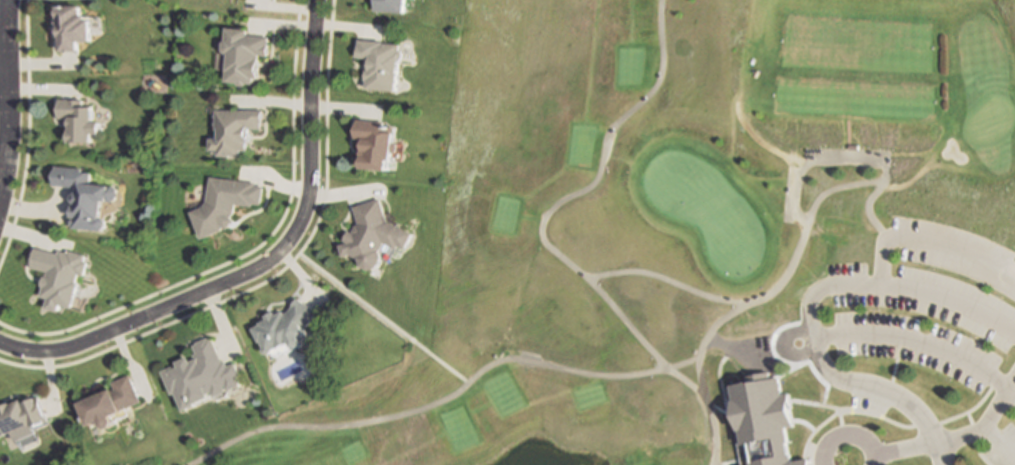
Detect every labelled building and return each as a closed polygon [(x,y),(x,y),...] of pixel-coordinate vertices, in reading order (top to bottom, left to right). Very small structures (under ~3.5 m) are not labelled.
[(374,8),(375,0),(404,0),(403,10),(374,8)] [(77,1),(77,13),(86,13),(87,39),(75,40),(75,50),(56,50),(56,40),(57,40),(57,35),(54,35),(53,27),(57,27),(56,15),(53,15),(53,2),(77,1)] [(269,34),(268,56),(257,56),(257,61),(252,60),(251,66),(257,66),(257,76),(251,76),(251,81),(241,81),(241,83),(234,83),(235,80),(223,80),(224,50),(223,50),(222,50),(222,49),(221,49),(221,48),(220,48),(220,47),(219,46),(219,45),(219,44),(219,43),(219,42),(220,42),(220,41),(221,40),(222,40),(222,39),(223,39),(224,39),(225,39),(225,38),(223,37),(223,32),(224,26),(246,27),(246,33),(253,34),(269,34)] [(398,58),(395,89),(364,85),(368,56),(355,54),(356,38),(357,36),(384,39),(383,41),(400,43),(399,49),(400,49),(401,51),(401,55),(400,57),(398,58)] [(98,120),(97,133),(88,132),(87,140),(64,139),(65,116),(53,116),(54,107),(54,103),(55,96),(77,98),(76,104),(89,105),(89,109),(88,119),(98,120)] [(248,129),(248,147),(240,148),(240,153),(221,154),(221,148),(217,148),(210,148),(209,137),(217,137),(217,129),(214,129),(214,108),(260,107),(261,128),(248,129)] [(392,151),(392,157),(388,157),(387,167),(361,166),(362,155),(362,140),(354,139),(355,125),(355,118),(384,119),(384,123),(394,124),(393,127),(393,140),(394,140),(395,140),(395,141),(396,141),(397,142),(397,143),(398,143),(398,144),(398,145),(398,146),(398,147),(398,148),(397,148),(397,149),(396,150),(395,150),(395,151),(394,151),(393,151),(392,151)] [(107,198),(107,199),(98,198),(97,215),(98,216),(99,216),(100,217),(101,217),(101,218),(102,219),(102,220),(102,221),(102,222),(102,223),(102,224),(102,225),(101,225),(101,226),(100,226),(100,227),(99,227),(98,228),(97,228),(96,228),(70,226),(71,216),(66,216),(67,207),(72,207),(73,201),(72,201),(71,201),(70,200),(69,200),(69,199),(68,199),(68,198),(68,197),(67,196),(67,195),(68,195),(68,194),(68,193),(68,192),(69,192),(69,191),(70,191),(71,190),(72,190),(73,190),(74,190),(74,184),(50,182),(51,166),(88,170),(87,182),(100,183),(100,185),(108,186),(108,187),(109,187),(110,188),(111,188),(111,189),(112,189),(112,190),(112,191),(113,191),(113,192),(113,193),(112,194),(112,195),(111,196),(111,197),(110,197),(109,197),(109,198),(108,198),(107,198)] [(264,186),(263,202),(252,201),(252,205),(247,204),(235,203),(232,215),(234,217),(228,226),(227,225),(227,227),(217,231),(202,237),(190,210),(187,204),(200,198),(202,204),(204,203),(206,200),(208,176),(249,180),(254,180),(254,185),(264,186)] [(386,218),(412,233),(403,248),(397,244),(390,257),(385,259),(380,257),(379,262),(377,265),(370,268),(362,265),(358,261),(359,256),(352,252),(345,255),(340,243),(346,241),(344,239),(350,230),(351,231),(358,223),(354,205),(356,204),(379,197),(386,218)] [(30,270),(45,272),(41,299),(47,300),(45,311),(59,314),(61,307),(75,310),(84,256),(34,248),(30,270)] [(319,310),(307,332),(299,336),(300,338),(301,340),(300,343),(296,345),(292,345),(290,340),(266,353),(252,326),(259,323),(258,321),(265,318),(263,315),(274,309),(276,313),(283,309),(283,311),(285,310),(285,309),(293,305),(297,297),(319,310)] [(212,336),(223,361),(226,359),(228,364),(235,361),(240,375),(233,378),(237,386),(234,387),(226,390),(225,394),(217,398),(209,396),(208,391),(206,392),(208,395),(194,401),(194,403),(182,408),(182,406),(180,403),(175,391),(172,392),(163,371),(163,369),(173,365),(174,367),(178,365),(176,360),(188,355),(190,360),(194,358),(193,354),(196,352),(192,344),(197,343),(196,341),(207,336),(208,338),(212,336)] [(134,380),(143,400),(110,414),(111,418),(109,424),(104,426),(99,423),(97,419),(87,423),(79,403),(78,400),(110,387),(112,390),(115,388),(112,380),(131,373),(134,380)] [(31,422),(0,435),(0,404),(9,401),(9,402),(21,398),(22,400),(38,394),(48,416),(31,422)] [(806,451),(809,464),(754,464),(753,459),(787,451),(788,455),(806,451)]
